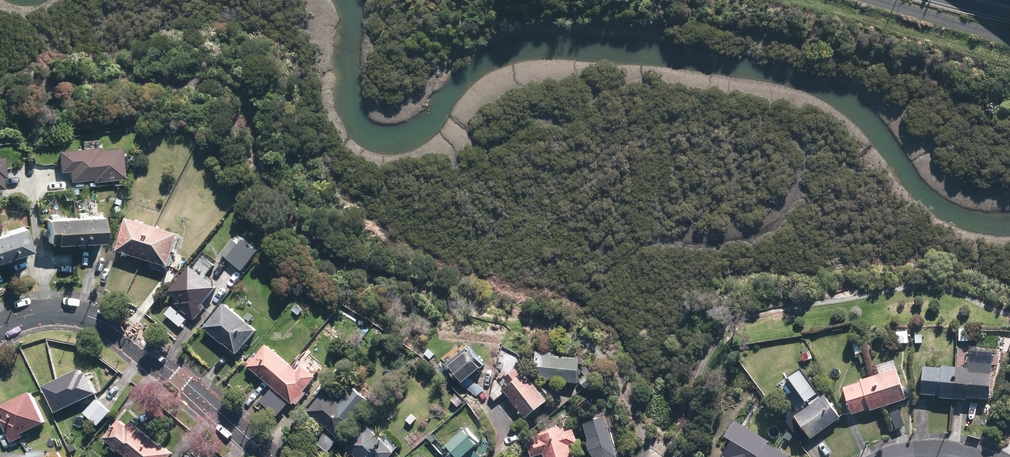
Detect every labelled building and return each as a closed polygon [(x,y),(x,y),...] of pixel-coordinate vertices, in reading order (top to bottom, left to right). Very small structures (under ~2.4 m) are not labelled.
[(126,177),(123,146),(100,148),(99,145),(60,149),(62,171),(71,170),(72,181),(93,178),(93,181),(126,177)] [(6,189),(4,178),(8,178),(6,155),(0,156),(0,190),(6,189)] [(141,259),(151,225),(125,217),(114,250),(141,259)] [(80,220),(81,246),(109,244),(107,218),(80,220)] [(61,247),(81,246),(80,220),(52,221),(53,246),(61,245),(61,247)] [(151,225),(141,259),(167,266),(177,234),(151,225)] [(28,229),(3,237),(11,261),(36,253),(28,229)] [(11,261),(3,237),(0,238),(0,265),(11,261)] [(227,257),(242,270),(259,250),(244,237),(227,257)] [(218,286),(192,264),(170,290),(180,299),(176,303),(195,319),(203,309),(200,307),(218,286)] [(258,329),(226,301),(205,326),(237,353),(258,329)] [(297,304),(293,309),(298,314),(303,309),(297,304)] [(970,328),(960,327),(960,340),(970,340),(970,328)] [(909,329),(898,330),(899,342),(909,342),(909,329)] [(326,330),(322,335),(328,341),(332,336),(326,330)] [(414,343),(420,337),(415,332),(409,338),(414,343)] [(830,357),(837,355),(834,342),(827,343),(830,357)] [(461,384),(462,383),(470,377),(486,364),(470,344),(445,363),(461,384)] [(271,388),(291,366),(266,345),(247,368),(271,388)] [(534,378),(579,382),(581,357),(553,354),(554,351),(536,350),(534,378)] [(956,366),(953,398),(967,399),(967,397),(985,399),(988,399),(991,365),(970,363),(969,367),(956,366)] [(953,398),(956,366),(941,365),(941,367),(923,366),(921,394),(939,395),(939,397),(953,398)] [(291,366),(271,388),(287,402),(291,404),(292,402),(295,404),(304,393),(302,391),(314,377),(300,366),(296,370),(291,366)] [(55,412),(98,392),(88,370),(83,372),(81,367),(43,384),(55,412)] [(523,374),(517,367),(505,377),(511,384),(504,389),(511,398),(510,399),(527,418),(550,399),(526,371),(523,374)] [(807,399),(819,391),(803,367),(791,375),(807,399)] [(870,376),(880,406),(905,398),(895,368),(870,376)] [(580,379),(586,387),(598,378),(591,369),(580,379)] [(820,369),(815,372),(819,379),(824,376),(820,369)] [(868,410),(880,406),(870,376),(859,379),(859,381),(842,387),(850,414),(868,408),(868,410)] [(485,389),(470,377),(462,383),(477,395),(485,389)] [(495,399),(504,393),(500,387),(491,394),(495,399)] [(287,402),(271,388),(258,403),(274,417),(287,402)] [(340,436),(358,415),(368,403),(350,388),(340,400),(326,389),(309,410),(311,412),(308,415),(321,426),(324,422),(340,436)] [(32,390),(0,405),(6,416),(1,418),(11,441),(23,435),(22,433),(46,422),(32,390)] [(821,391),(808,399),(812,404),(797,414),(812,437),(843,416),(826,392),(823,395),(821,391)] [(457,394),(452,398),(459,407),(464,403),(457,394)] [(97,398),(84,412),(97,425),(110,411),(97,398)] [(901,409),(891,412),(896,428),(906,425),(901,409)] [(411,424),(418,418),(412,413),(406,419),(411,424)] [(588,451),(592,456),(616,456),(605,417),(582,424),(588,442),(585,442),(588,451)] [(126,455),(146,431),(132,419),(128,424),(120,418),(104,437),(126,455)] [(734,421),(724,437),(730,441),(722,455),(726,456),(788,456),(765,443),(766,441),(734,421)] [(368,423),(347,444),(360,456),(390,456),(396,451),(368,423)] [(566,423),(539,431),(540,437),(528,441),(532,456),(545,453),(546,456),(576,456),(572,445),(580,442),(576,427),(568,429),(566,423)] [(476,448),(483,442),(468,425),(443,447),(451,456),(465,456),(476,448)] [(340,440),(326,428),(314,442),(328,454),(340,440)] [(126,455),(129,456),(170,456),(174,452),(163,444),(162,445),(146,431),(126,455)] [(476,448),(465,456),(484,456),(476,448)]
